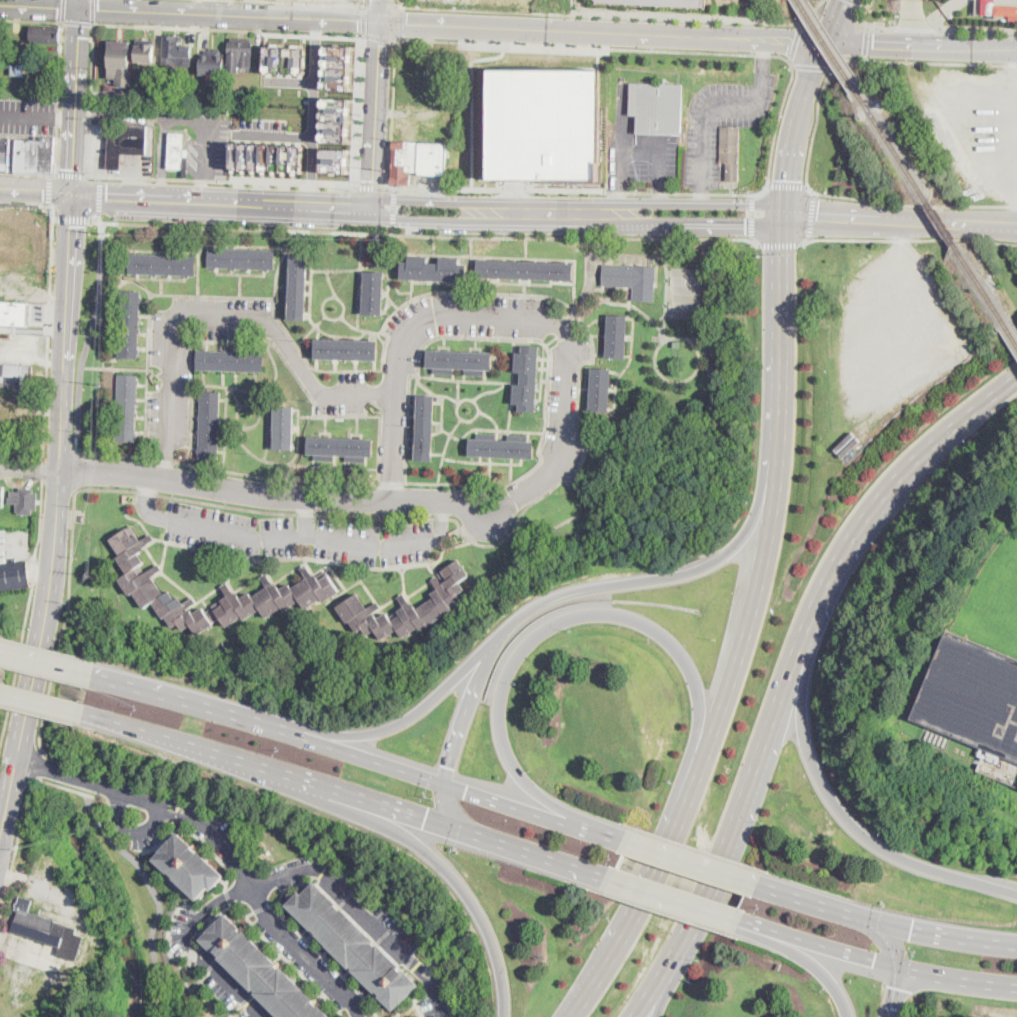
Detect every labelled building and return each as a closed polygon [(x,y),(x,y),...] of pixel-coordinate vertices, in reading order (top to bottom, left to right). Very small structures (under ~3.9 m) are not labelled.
[(995,4),(1016,5),(1016,15),(987,14),(988,1),(995,2),(995,4)] [(1,49),(0,49),(0,26),(8,26),(8,45),(1,45),(1,49)] [(61,27),(60,45),(31,43),(31,26),(61,27)] [(183,37),(183,42),(182,42),(181,58),(175,58),(174,65),(164,65),(164,58),(163,58),(165,35),(183,37)] [(251,39),(251,42),(254,42),(253,69),(251,68),(251,71),(244,71),(243,72),(240,72),(240,73),(227,73),(229,42),(231,42),(231,37),(251,39)] [(154,61),(136,60),(137,38),(155,40),(154,61)] [(133,69),(132,85),(115,85),(115,78),(109,77),(110,39),(132,40),(132,69),(133,69)] [(265,45),(264,71),(305,74),(305,46),(265,45)] [(323,89),(349,90),(351,45),(324,45),(323,89)] [(224,55),(224,74),(212,74),(212,75),(200,75),(200,54),(224,55)] [(53,67),(52,77),(11,75),(12,64),(47,65),(47,67),(53,67)] [(154,75),(146,80),(141,80),(138,75),(139,69),(148,64),(154,75)] [(170,68),(169,77),(162,77),(163,68),(170,68)] [(490,69),(491,179),(601,182),(600,69),(490,69)] [(684,85),(682,135),(680,135),(637,134),(637,115),(630,115),(631,84),(684,85)] [(321,141),(347,142),(349,98),(323,97),(321,141)] [(148,127),(147,156),(123,155),(122,170),(107,170),(109,135),(119,136),(119,124),(148,126),(148,127)] [(188,170),(188,178),(183,178),(183,170),(168,169),(170,134),(170,133),(184,134),(183,150),(189,150),(188,170)] [(54,137),(54,159),(53,172),(15,170),(16,136),(35,136),(54,137)] [(9,170),(0,170),(0,138),(10,138),(10,139),(9,170)] [(447,141),(447,174),(411,173),(411,184),(392,184),(393,164),(394,140),(406,140),(447,141)] [(232,142),(231,170),(302,173),(303,144),(232,142)] [(321,171),(350,172),(351,149),(322,147),(321,171)] [(276,250),(275,269),(208,267),(209,248),(276,250)] [(197,257),(196,276),(129,274),(130,254),(197,257)] [(307,315),(307,321),(289,320),(291,254),(309,255),(307,315)] [(429,257),(428,263),(440,264),(440,257),(460,258),(460,265),(468,265),(467,283),(401,280),(402,262),(409,263),(409,257),(429,257)] [(575,264),(575,280),(479,277),(479,260),(575,264)] [(656,266),(655,301),(634,300),(634,287),(603,286),(604,266),(604,264),(656,266)] [(383,314),(383,315),(364,314),(365,272),(385,272),(383,314)] [(139,349),(139,358),(120,358),(122,291),(140,292),(139,349)] [(28,326),(0,325),(0,301),(29,302),(28,326)] [(626,358),(607,358),(608,315),(628,316),(626,358)] [(379,341),(378,361),(315,359),(316,339),(379,341)] [(540,347),(540,357),(537,413),(519,412),(519,405),(514,405),(514,384),(520,384),(521,373),(515,372),(516,353),(522,353),(522,346),(540,347)] [(265,353),(264,372),(197,370),(198,350),(265,353)] [(493,362),(493,370),(486,369),(485,376),(466,375),(466,368),(463,368),(454,368),(454,375),(434,374),(434,368),(427,368),(428,350),(494,353),(493,362)] [(32,378),(32,387),(0,386),(0,364),(32,365),(32,378)] [(610,411),(610,413),(589,411),(591,368),(612,369),(610,411)] [(140,384),(138,384),(137,401),(139,401),(139,404),(137,404),(137,413),(139,413),(139,416),(137,416),(136,433),(138,433),(138,437),(136,437),(136,442),(116,442),(117,375),(138,375),(138,381),(140,381),(140,384)] [(682,390),(682,399),(673,399),(673,390),(682,390)] [(221,392),(221,399),(219,459),(199,459),(199,453),(197,453),(198,449),(199,449),(199,433),(198,433),(198,432),(198,429),(200,429),(200,420),(198,420),(198,416),(200,417),(200,401),(199,401),(199,400),(199,397),(200,397),(201,391),(221,392)] [(39,406),(0,406),(0,395),(39,395),(39,404),(39,406)] [(433,456),(433,461),(415,461),(417,405),(417,395),(435,395),(433,456)] [(717,410),(713,415),(708,412),(712,406),(717,410)] [(294,449),(294,450),(273,450),(274,407),(295,407),(294,449)] [(1,423),(0,423),(0,417),(1,417),(1,412),(9,412),(9,415),(36,415),(36,416),(38,416),(38,421),(38,426),(36,426),(36,427),(1,427),(1,423)] [(860,442),(854,432),(842,440),(848,450),(860,442)] [(497,434),(497,439),(508,440),(509,434),(529,435),(529,441),(535,442),(534,460),(469,456),(470,438),(477,438),(477,433),(497,434)] [(612,435),(611,443),(603,442),(604,435),(612,435)] [(374,439),(373,457),(367,456),(367,463),(347,462),(347,455),(344,455),(336,455),(336,461),(315,461),(315,454),(308,454),(309,437),(374,439)] [(34,489),(34,493),(38,493),(37,510),(33,510),(33,515),(19,514),(19,504),(9,504),(9,498),(11,498),(12,491),(20,491),(20,489),(34,489)] [(131,525),(141,540),(150,534),(155,540),(144,547),(145,550),(139,554),(145,563),(136,569),(141,576),(158,564),(162,570),(153,577),(164,594),(169,591),(175,600),(179,597),(183,603),(193,597),(197,603),(190,608),(194,614),(203,607),(207,613),(214,608),(213,606),(228,596),(222,587),(228,583),(235,594),(237,593),(241,598),(249,593),(252,597),(268,587),(262,578),(267,574),(274,585),(276,584),(280,590),(289,584),(292,589),(307,578),(301,569),(306,565),(314,576),(316,575),(320,581),(329,575),(340,592),(325,602),(322,598),(306,609),(300,600),(285,611),(282,607),(266,618),(261,610),(245,620),(243,616),(227,627),(221,619),(197,634),(192,626),(184,631),(179,623),(173,627),(166,616),(164,618),(153,602),(145,608),(134,593),(130,595),(120,580),(128,574),(117,558),(121,556),(110,539),(131,525)] [(451,608),(453,610),(422,631),(420,628),(404,639),(398,630),(383,641),(376,630),(368,636),(363,629),(357,633),(350,622),(348,623),(337,607),(358,593),(368,608),(378,602),(382,608),(374,613),(378,619),(387,613),(393,621),(401,615),(398,612),(404,607),(398,598),(405,594),(412,604),(413,603),(417,609),(435,598),(432,594),(438,589),(432,581),(440,575),(439,574),(459,560),(470,576),(460,583),(465,590),(459,595),(462,600),(451,608)] [(30,587),(0,591),(0,565),(27,561),(30,587)] [(388,649),(403,638),(397,630),(382,641),(388,649)] [(948,630),(1016,659),(1016,764),(911,719),(948,630)] [(993,768),(991,773),(983,770),(984,765),(993,768)] [(1009,775),(1007,780),(994,775),(996,770),(1009,775)] [(179,831),(194,845),(193,846),(195,848),(199,851),(200,850),(226,874),(212,889),(209,886),(198,899),(154,858),(172,838),(172,839),(179,831)] [(338,903),(337,904),(342,908),(343,907),(377,940),(375,942),(377,945),(379,943),(402,965),(400,967),(404,971),(406,970),(420,984),(402,1004),(401,1003),(394,1010),(380,995),(381,994),(378,991),(376,992),(353,970),(354,968),(351,965),(350,967),(327,945),(328,944),(317,934),(318,932),(314,928),(313,929),(287,904),(300,890),(303,893),(316,880),(338,903)] [(24,897),(34,900),(30,912),(78,929),(77,934),(86,937),(77,962),(57,955),(60,948),(11,931),(18,910),(15,909),(16,906),(15,906),(16,902),(18,903),(18,901),(17,901),(18,898),(19,898),(20,895),(24,897)] [(320,1004),(333,1016),(281,1016),(256,993),(258,991),(255,988),(254,990),(220,957),(221,955),(217,951),(217,952),(206,942),(205,942),(202,939),(220,919),(220,920),(228,912),(242,926),(240,928),(244,931),(245,930),(280,963),(278,965),(281,968),(282,966),(306,988),(305,989),(315,999),(315,1000),(318,1004),(319,1005),(320,1004)]
